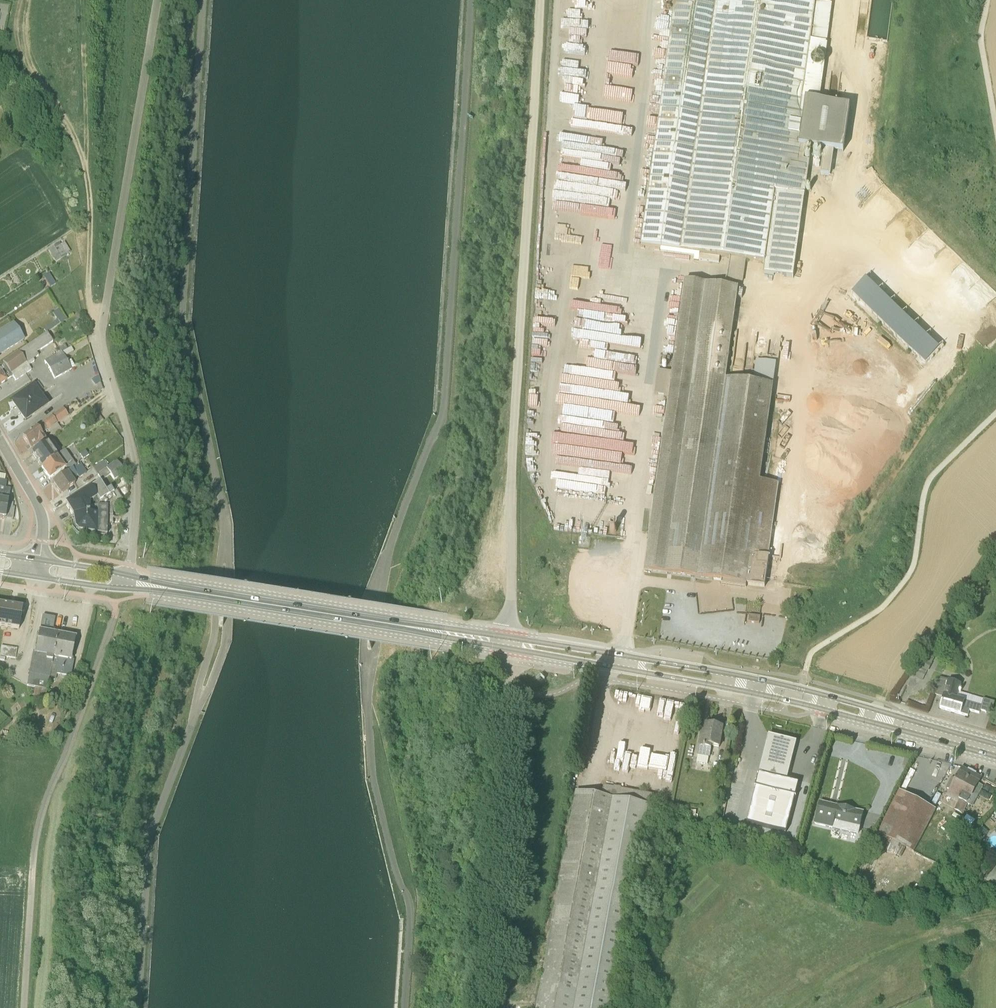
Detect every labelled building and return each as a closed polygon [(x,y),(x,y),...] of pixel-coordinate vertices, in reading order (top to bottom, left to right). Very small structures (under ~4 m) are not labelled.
[(639,246),(729,259),(726,281),(742,284),(745,261),(764,263),(762,274),(792,279),(811,148),(842,153),(850,109),(820,101),(833,0),(673,0),(639,246)] [(823,174),(832,174),(834,153),(825,152),(823,174)] [(65,242),(50,251),(57,262),(72,253),(65,242)] [(50,274),(41,280),(47,290),(56,283),(50,274)] [(867,280),(853,295),(927,365),(941,350),(867,280)] [(759,481),(768,419),(776,364),(756,361),(753,382),(726,378),(738,290),(684,282),(671,371),(658,369),(654,394),(668,396),(665,419),(644,570),(722,581),(721,586),(745,589),(745,585),(764,588),(778,483),(759,481)] [(59,310),(54,314),(58,320),(45,329),(48,333),(67,321),(59,310)] [(13,324),(0,332),(0,357),(25,341),(13,324)] [(53,343),(47,334),(0,367),(0,387),(7,382),(11,379),(15,383),(31,372),(28,368),(34,364),(32,362),(33,361),(38,358),(36,355),(53,343)] [(64,359),(73,354),(71,349),(67,351),(64,346),(55,351),(57,356),(61,354),(64,359)] [(61,354),(43,364),(54,381),(71,372),(61,354)] [(48,407),(33,386),(9,403),(24,424),(48,407)] [(56,427),(67,418),(62,410),(21,439),(30,452),(39,446),(40,447),(45,443),(42,437),(47,433),(52,439),(61,433),(56,427)] [(96,429),(104,422),(93,410),(85,417),(96,429)] [(30,457),(40,471),(56,459),(47,447),(30,457)] [(75,468),(64,453),(56,459),(40,471),(48,483),(63,473),(65,476),(75,468)] [(88,459),(84,453),(79,457),(83,462),(88,459)] [(82,469),(93,462),(90,458),(51,486),(59,497),(60,497),(74,487),(71,483),(76,480),(78,481),(86,476),(82,469)] [(786,476),(788,464),(776,462),(775,474),(786,476)] [(103,464),(92,471),(97,477),(107,470),(103,464)] [(116,464),(97,477),(101,484),(109,477),(113,483),(124,475),(116,464)] [(12,522),(14,511),(12,510),(12,506),(7,506),(10,492),(5,491),(6,484),(4,484),(5,478),(0,477),(0,520),(12,522)] [(73,524),(112,516),(118,516),(118,504),(121,502),(115,493),(112,495),(110,491),(105,494),(99,485),(65,506),(72,517),(73,524)] [(112,516),(73,524),(70,524),(71,530),(77,537),(89,538),(89,535),(106,537),(106,528),(112,528),(112,516)] [(18,633),(21,610),(0,607),(0,630),(18,633)] [(56,638),(38,635),(35,655),(32,655),(28,678),(48,682),(56,638)] [(75,642),(56,638),(48,682),(55,682),(55,679),(64,682),(64,680),(69,681),(73,660),(71,659),(75,642)] [(0,650),(0,652),(0,660),(14,662),(16,652),(0,650)] [(932,663),(921,657),(916,666),(917,666),(927,672),(928,672),(933,663),(932,663)] [(979,713),(981,706),(964,701),(957,698),(961,684),(948,680),(947,683),(938,681),(933,693),(943,697),(940,708),(968,716),(969,710),(979,713)] [(47,686),(28,682),(26,690),(46,694),(47,686)] [(43,707),(46,694),(34,692),(31,705),(28,704),(26,712),(26,713),(31,714),(33,705),(43,707)] [(722,730),(706,727),(704,735),(702,734),(701,734),(697,757),(698,758),(697,765),(707,767),(709,760),(712,749),(719,751),(722,730)] [(796,744),(769,738),(769,739),(760,773),(787,780),(796,746),(796,744)] [(977,784),(981,777),(962,767),(947,797),(956,802),(952,809),(954,810),(962,814),(967,804),(972,807),(982,787),(977,784)] [(798,785),(759,775),(747,824),(786,834),(798,785)] [(646,821),(649,821),(651,809),(652,809),(654,798),(621,792),(621,791),(614,789),(614,790),(604,789),(603,789),(602,799),(576,795),(538,1007),(613,1007),(646,821)] [(935,810),(897,790),(876,833),(882,836),(881,839),(887,842),(883,849),(900,859),(905,848),(913,853),(935,810)] [(863,813),(818,802),(813,826),(857,837),(858,837),(863,813)]
